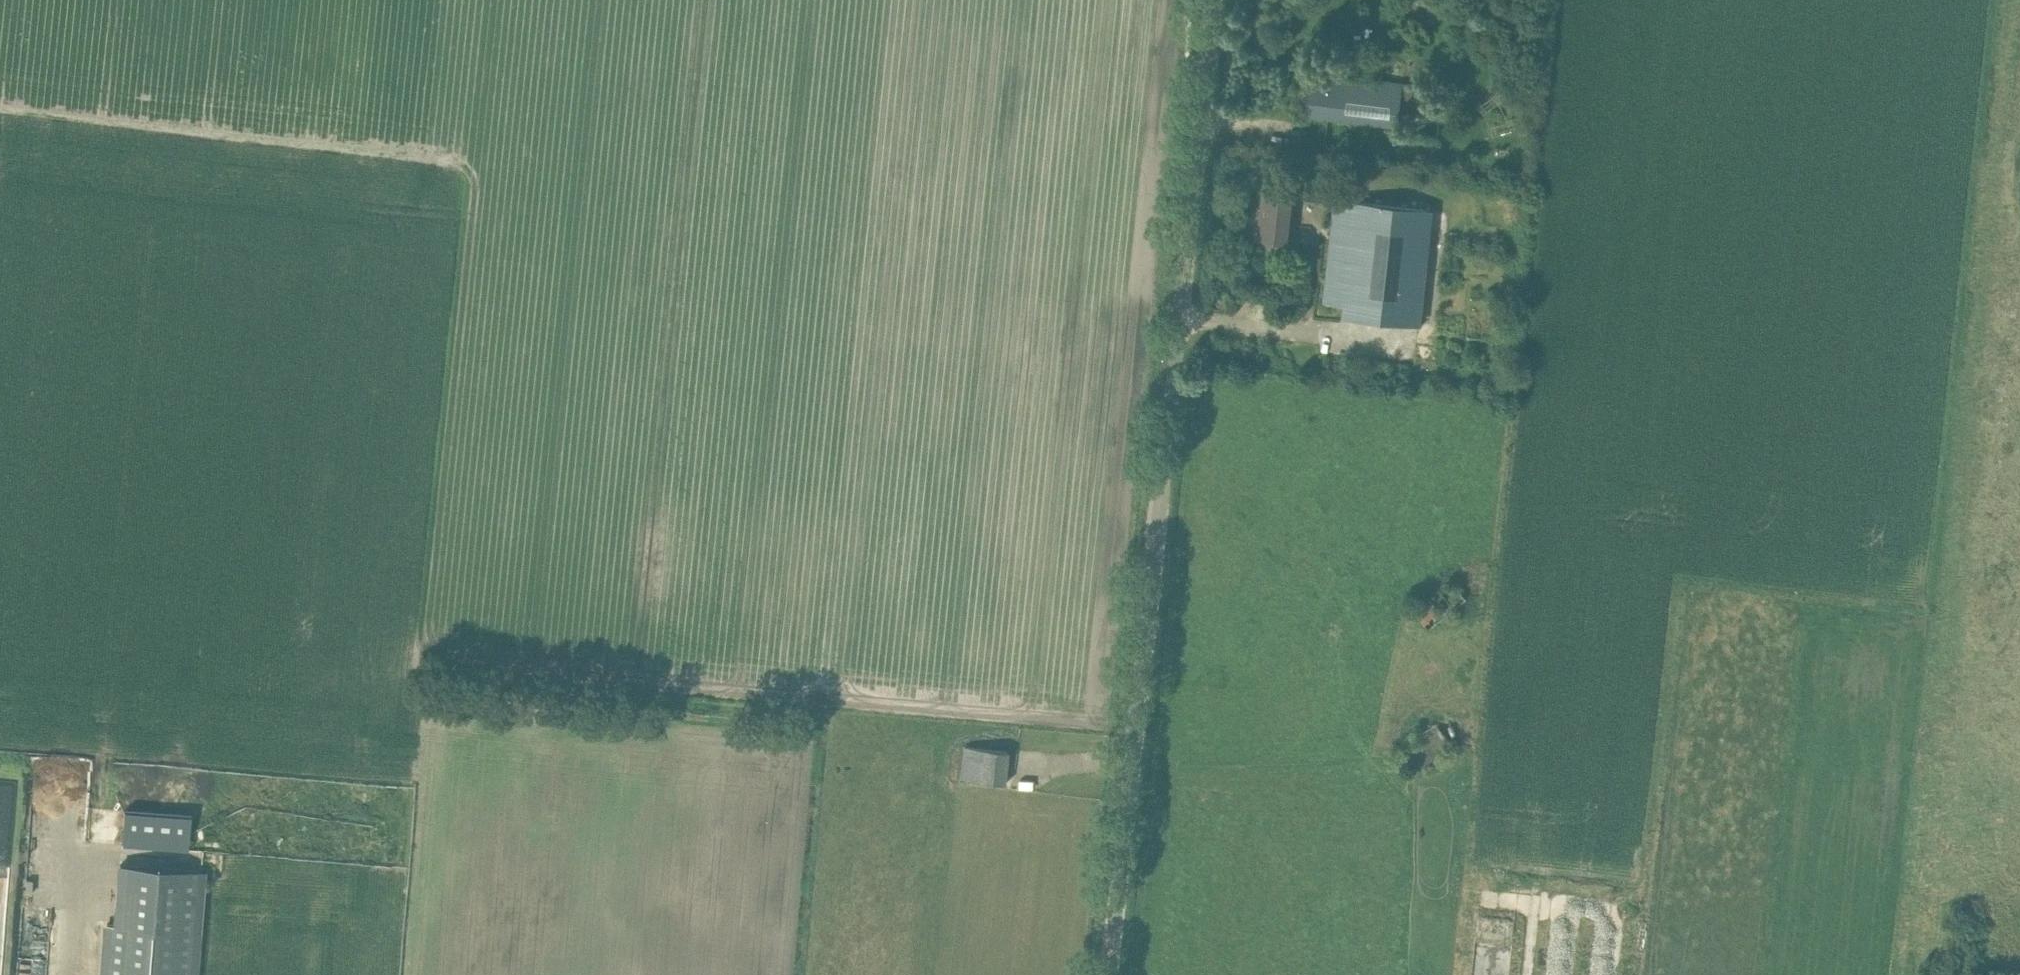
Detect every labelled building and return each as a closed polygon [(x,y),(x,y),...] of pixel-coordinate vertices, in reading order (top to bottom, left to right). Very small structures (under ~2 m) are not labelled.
[(1402,82),(1309,72),(1304,114),(1397,125),(1402,82)] [(1262,191),(1260,213),(1257,238),(1290,242),(1295,194),(1262,191)] [(1335,194),(1323,302),(1343,305),(1342,317),(1418,324),(1430,209),(1426,208),(1374,203),(1355,200),(1355,196),(1335,194)] [(1435,724),(1398,754),(1408,769),(1409,768),(1413,773),(1418,769),(1419,770),(1451,743),(1435,724)] [(966,747),(965,778),(1014,780),(1015,749),(966,747)] [(17,812),(17,778),(0,778),(0,812),(17,812)] [(13,839),(14,814),(0,814),(0,839),(13,839)] [(106,921),(103,974),(203,974),(210,867),(123,862),(119,922),(106,921)]
